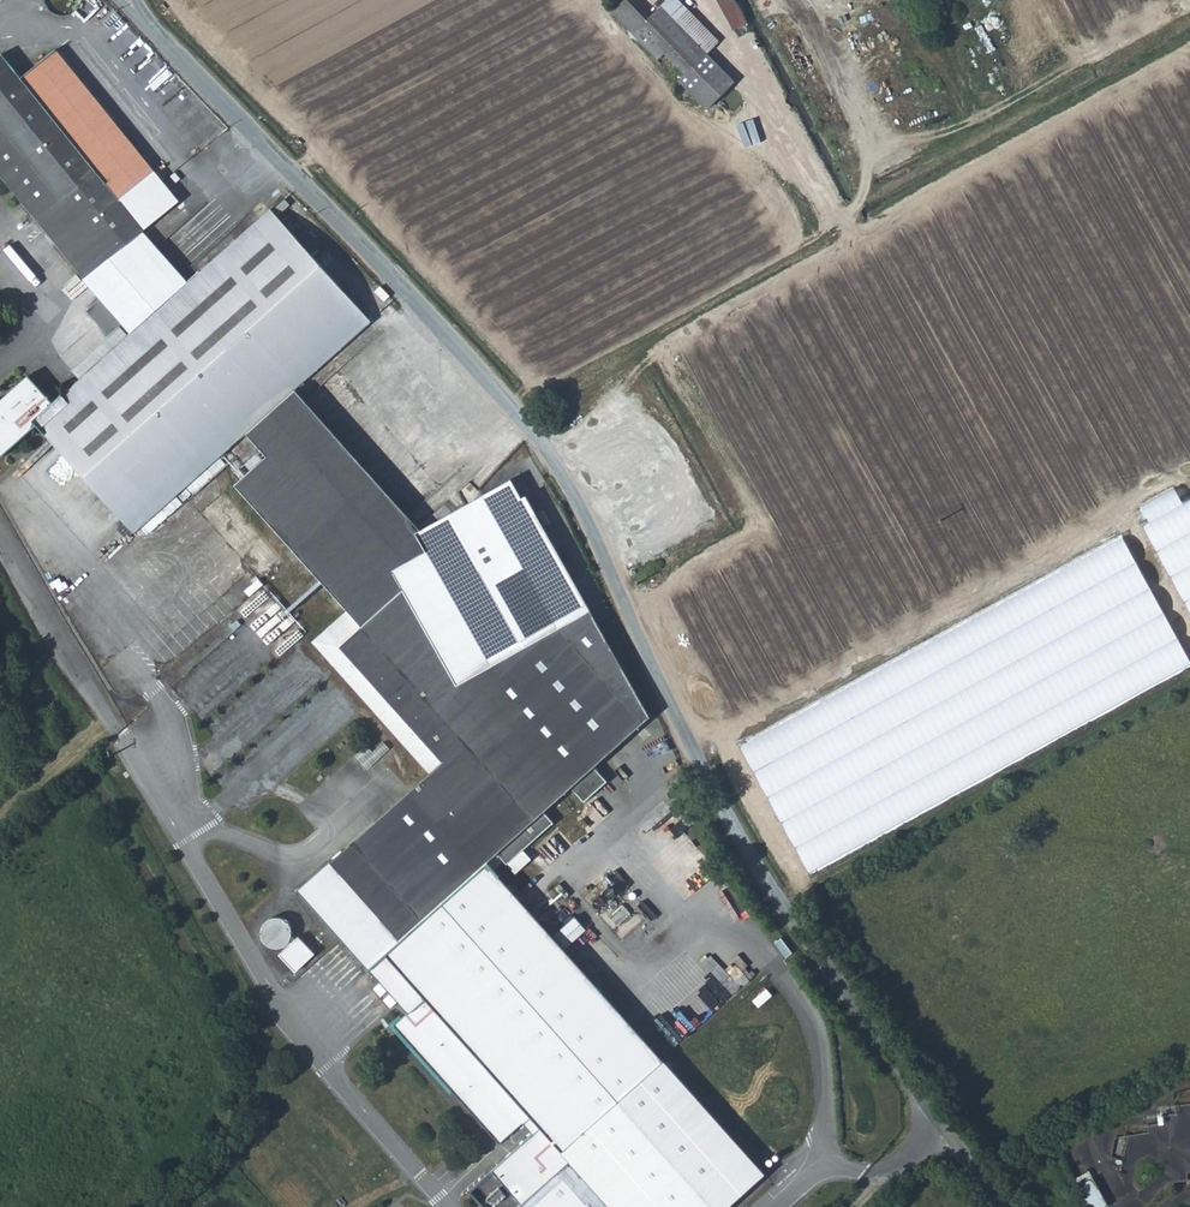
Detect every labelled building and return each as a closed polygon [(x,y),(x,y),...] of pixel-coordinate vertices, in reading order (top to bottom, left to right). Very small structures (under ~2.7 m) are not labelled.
[(654,20),(634,0),(632,0),(618,16),(637,36),(654,20)] [(719,50),(723,46),(679,0),(675,0),(664,10),(695,42),(703,34),(719,50)] [(736,30),(751,22),(739,0),(720,0),(736,30)] [(664,10),(654,20),(637,36),(662,62),(668,56),(690,78),(719,50),(703,34),(695,42),(664,10)] [(22,74),(106,173),(137,146),(53,48),(22,74)] [(44,224),(106,173),(22,74),(3,52),(0,55),(0,172),(44,224)] [(123,194),(155,168),(137,146),(106,173),(123,194)] [(92,282),(155,229),(150,223),(180,197),(155,168),(123,194),(106,173),(44,224),(92,282)] [(287,192),(276,201),(282,208),(292,198),(287,192)] [(286,538),(366,466),(304,396),(295,386),(306,377),(373,316),(272,203),(194,275),(155,229),(92,282),(104,296),(90,308),(110,332),(119,343),(84,376),(72,386),(47,358),(0,401),(0,450),(3,453),(40,420),(138,529),(146,522),(154,531),(174,513),(166,503),(191,482),(198,490),(231,461),(222,452),(248,428),(268,451),(236,481),(286,538)] [(84,376),(119,343),(110,332),(73,364),(84,376)] [(306,377),(295,386),(304,396),(314,386),(306,377)] [(286,538),(306,561),(386,489),(366,466),(286,538)] [(564,792),(571,800),(593,778),(586,771),(640,719),(527,494),(525,495),(513,475),(417,527),(561,795),(564,792)] [(545,810),(561,795),(417,527),(411,517),(386,489),(306,561),(363,623),(340,645),(443,760),(375,825),(449,902),(373,972),(386,986),(380,993),(389,984),(404,969),(437,936),(499,873),(489,864),(499,854),(507,865),(552,819),(545,810)] [(1140,527),(1189,619),(1189,500),(1140,527)] [(32,545),(39,557),(75,535),(68,524),(32,545)] [(741,743),(811,875),(1189,671),(1189,654),(1125,539),(741,743)] [(599,786),(593,778),(571,800),(577,807),(599,786)] [(555,824),(552,819),(507,865),(509,867),(555,824)] [(449,902),(375,825),(301,896),(373,972),(449,902)] [(380,993),(397,1010),(404,1004),(414,1015),(400,1028),(511,1143),(540,1115),(550,1125),(482,1191),(497,1206),(622,1206),(626,1204),(629,1206),(732,1206),(777,1164),(499,873),(437,936),(404,969),(389,984),(380,993)] [(580,915),(565,929),(571,936),(587,922),(580,915)] [(301,940),(298,943),(295,939),(291,946),(293,948),(282,957),(301,977),(319,960),(301,940)] [(1179,1093),(1177,1112),(1162,1116),(1161,1123),(1152,1125),(1151,1130),(1129,1137),(1125,1170),(1137,1166),(1146,1167),(1147,1171),(1159,1167),(1164,1184),(1177,1180),(1189,1182),(1189,1177),(1189,1090),(1179,1093)] [(1078,1188),(1088,1206),(1107,1206),(1108,1206),(1093,1179),(1078,1188)]
